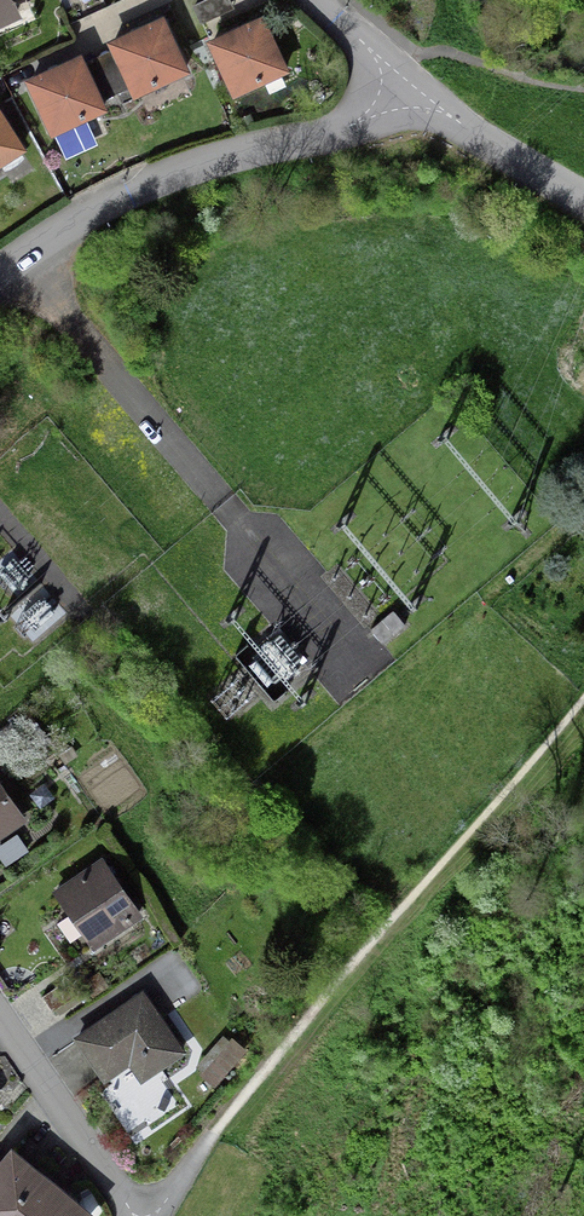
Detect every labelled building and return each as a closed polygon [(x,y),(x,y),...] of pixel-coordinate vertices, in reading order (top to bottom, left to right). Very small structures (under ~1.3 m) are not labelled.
[(13,17),(5,0),(0,0),(0,23),(13,17)] [(226,0),(209,0),(192,8),(199,23),(230,8),(226,0)] [(259,23),(210,46),(233,96),(282,73),(259,23)] [(160,24),(110,47),(133,96),(183,73),(160,24)] [(28,85),(51,135),(101,112),(78,62),(28,85)] [(19,152),(0,121),(0,164),(19,152)] [(391,613),(369,632),(381,646),(403,627),(391,613)] [(20,820),(0,790),(0,833),(20,820)] [(77,937),(85,932),(94,946),(137,916),(101,864),(58,893),(73,915),(65,920),(77,937)] [(40,999),(50,1014),(79,994),(69,979),(40,999)] [(140,997),(76,1041),(103,1081),(140,1055),(152,1073),(180,1054),(140,997)] [(11,1155),(0,1169),(0,1215),(86,1215),(11,1155)]
